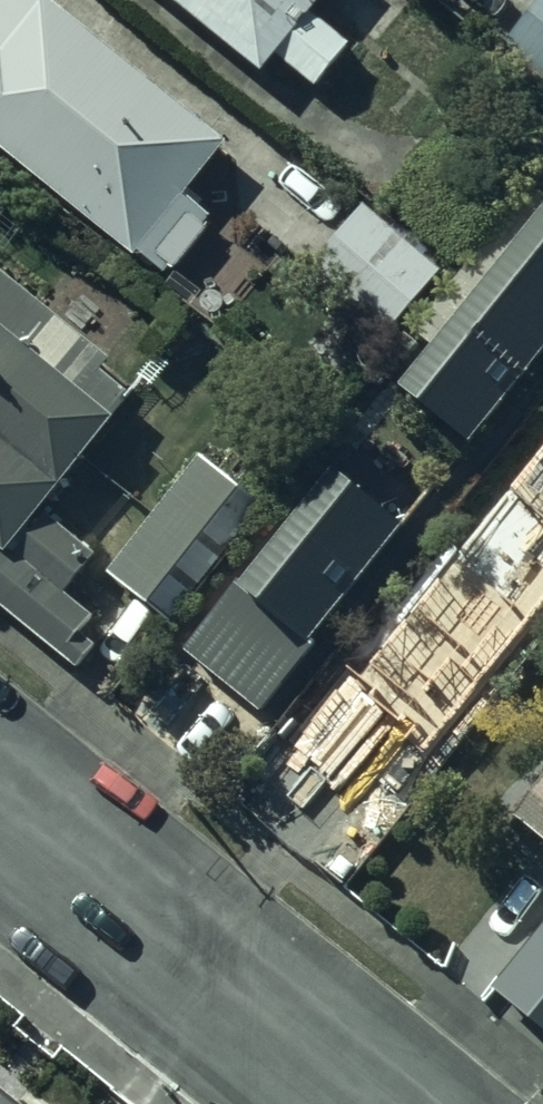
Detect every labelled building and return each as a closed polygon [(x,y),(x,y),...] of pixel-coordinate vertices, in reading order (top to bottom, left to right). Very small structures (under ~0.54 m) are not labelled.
[(42,0),(8,0),(0,10),(0,158),(158,287),(209,224),(182,201),(224,149),(42,0)] [(261,83),(276,65),(311,95),(346,55),(307,22),(326,0),(163,0),(261,83)] [(495,53),(542,92),(542,0),(538,0),(495,53)] [(505,195),(440,143),(386,211),(451,263),(505,195)] [(439,275),(362,210),(301,280),(380,346),(439,275)] [(540,216),(393,400),(465,458),(542,360),(542,218),(540,216)] [(0,274),(0,560),(11,570),(149,394),(0,274)] [(198,458),(103,574),(168,627),(262,511),(198,458)] [(403,534),(330,477),(184,663),(257,720),(403,534)] [(486,566),(427,647),(400,627),(332,719),(354,736),(334,762),(403,813),(542,624),(542,608),(486,566)] [(512,833),(542,857),(542,793),(512,833)]
